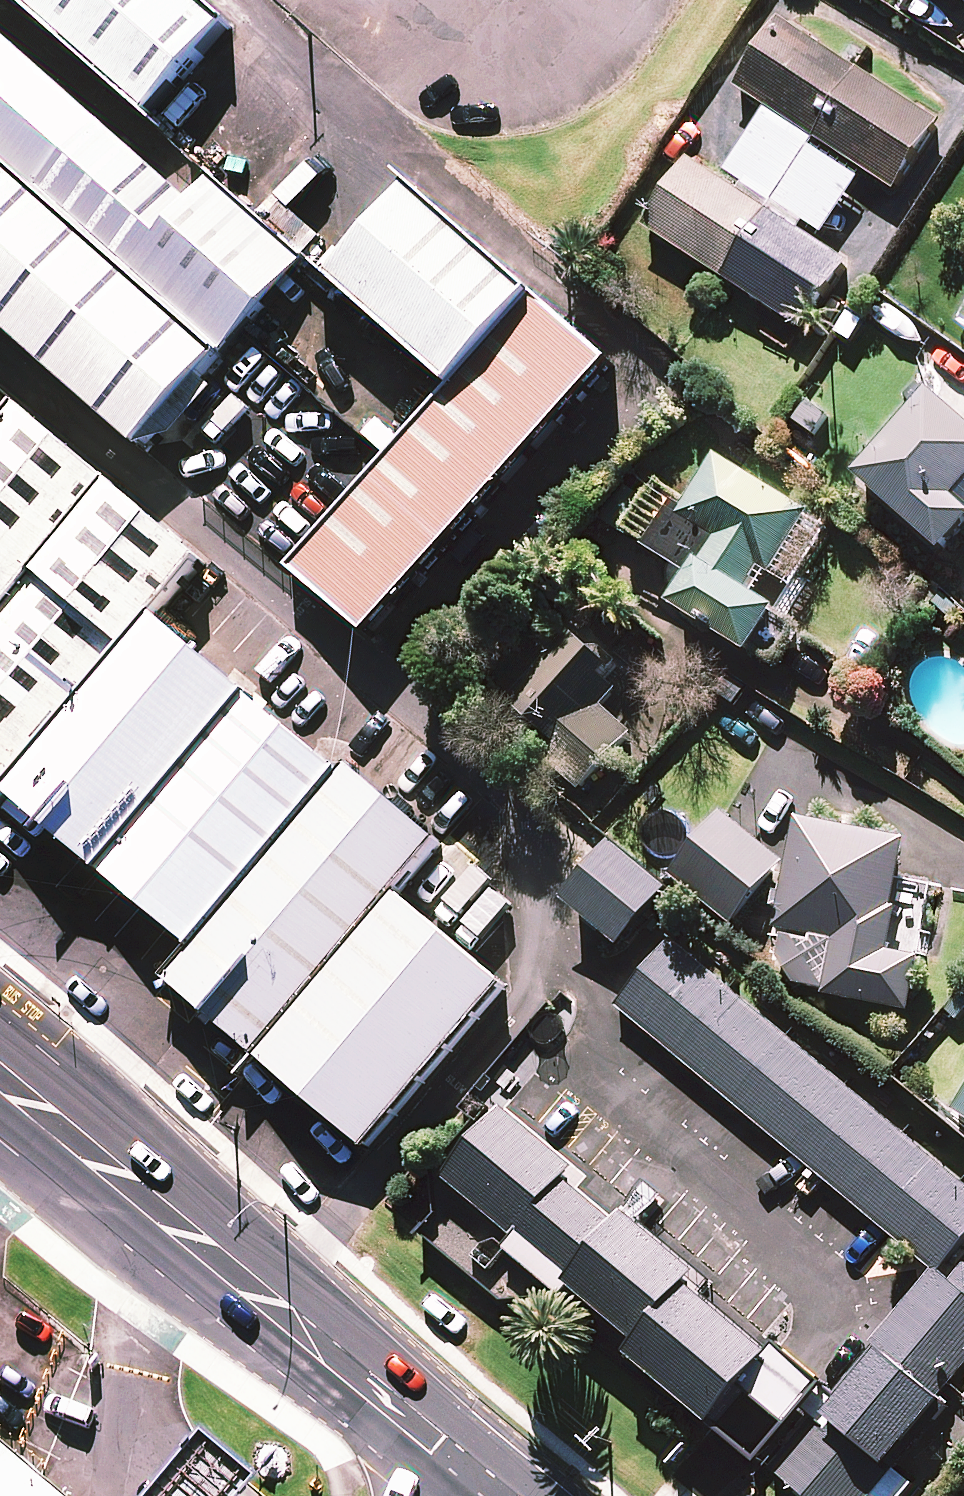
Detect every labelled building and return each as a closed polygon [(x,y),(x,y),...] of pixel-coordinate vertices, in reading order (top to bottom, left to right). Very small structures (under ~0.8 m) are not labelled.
[(221,338),(307,240),(145,101),(29,0),(0,0),(0,147),(221,338)] [(145,101),(233,0),(29,0),(145,101)] [(960,12),(963,5),(963,0),(941,0),(960,12)] [(767,109),(893,192),(936,125),(777,23),(735,89),(767,109)] [(893,192),(767,109),(721,182),(687,160),(643,229),(803,331),(843,269),(867,284),(917,207),(893,192)] [(140,431),(221,338),(0,147),(0,310),(140,431)] [(456,365),(542,266),(423,162),(336,261),(456,365)] [(623,336),(542,266),(456,365),(295,550),(375,619),(623,336)] [(929,394),(855,477),(940,552),(963,526),(963,424),(929,394)] [(0,418),(0,760),(188,544),(19,397),(0,418)] [(806,513),(714,456),(652,553),(689,577),(671,605),(748,653),(773,613),(751,599),(806,513)] [(154,592),(13,754),(197,913),(338,752),(154,592)] [(623,677),(578,630),(505,699),(584,783),(631,738),(597,702),(623,677)] [(347,742),(168,947),(258,1025),(437,820),(347,742)] [(780,864),(720,813),(670,872),(730,923),(780,864)] [(780,972),(791,991),(909,1010),(917,959),(885,954),(904,838),(797,821),(779,929),(787,930),(780,972)] [(666,888),(610,843),(564,899),(620,945),(666,888)] [(403,860),(258,1025),(367,1121),(512,955),(403,860)] [(688,917),(636,981),(948,1232),(963,1213),(963,1140),(688,917)] [(786,1309),(507,1084),(447,1158),(725,1383),(786,1309)] [(953,1111),(963,1118),(963,1094),(953,1111)] [(897,1325),(951,1369),(963,1353),(963,1243),(897,1325)] [(956,1378),(898,1331),(802,1449),(861,1495),(956,1378)] [(251,1488),(194,1443),(150,1495),(245,1495),(251,1488)] [(0,1454),(0,1495),(49,1495),(0,1454)]
